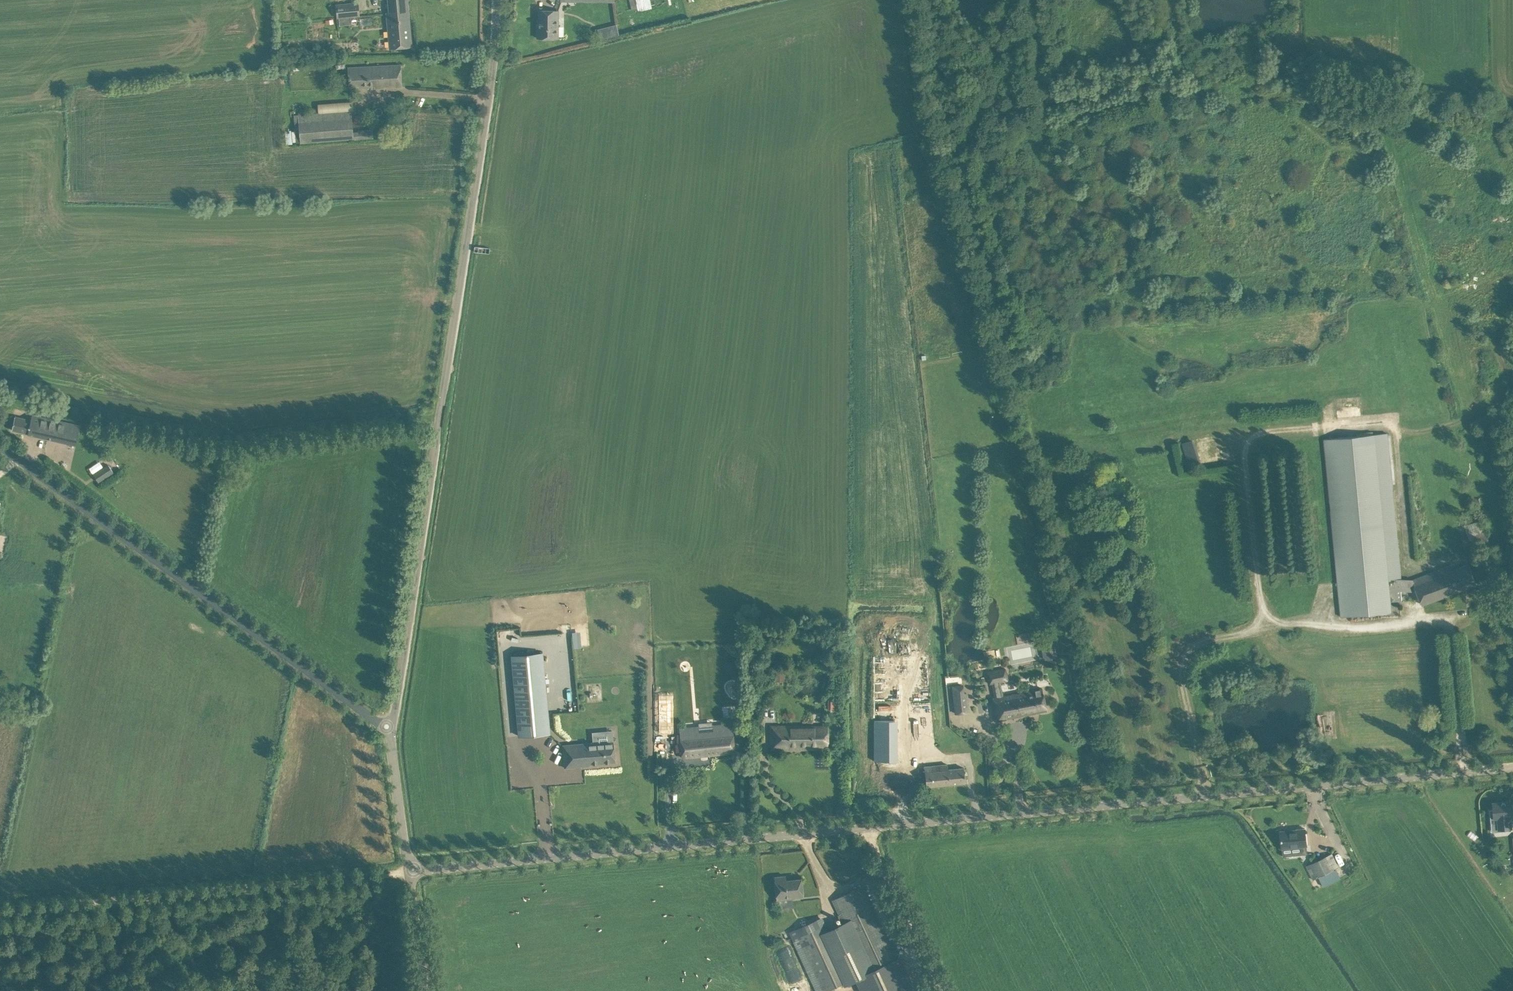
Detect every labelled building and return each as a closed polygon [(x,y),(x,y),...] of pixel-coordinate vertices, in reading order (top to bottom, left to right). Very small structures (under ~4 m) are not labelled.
[(407,0),(388,0),(389,12),(387,12),(390,48),(411,46),(407,0)] [(632,11),(667,4),(667,0),(630,0),(632,11)] [(358,3),(336,5),(337,17),(359,15),(358,3)] [(558,10),(539,10),(539,26),(537,26),(537,38),(558,38),(558,10)] [(616,24),(606,27),(608,37),(619,34),(616,24)] [(389,87),(401,86),(400,65),(348,67),(349,87),(374,86),(374,88),(382,87),(382,86),(389,85),(389,87)] [(318,104),(318,108),(311,108),(311,112),(319,111),(319,112),(353,110),(353,101),(318,104)] [(352,132),(351,111),(294,115),(296,142),(300,142),(353,139),(352,132)] [(12,429),(76,444),(80,425),(32,414),(31,419),(15,416),(12,429)] [(1400,580),(1401,580),(1387,433),(1325,439),(1341,616),(1352,615),(1351,607),(1390,604),(1390,601),(1402,600),(1400,580)] [(1200,466),(1213,465),(1210,437),(1197,438),(1200,466)] [(94,474),(99,482),(114,473),(109,465),(94,474)] [(1469,536),(1462,539),(1466,551),(1490,544),(1482,520),(1465,525),(1469,536)] [(1422,604),(1476,584),(1468,564),(1415,584),(1422,604)] [(580,631),(572,631),(574,648),(582,647),(580,631)] [(1053,639),(1043,641),(1046,659),(1056,657),(1053,639)] [(542,653),(511,656),(518,736),(549,733),(542,653)] [(989,683),(992,683),(1000,681),(1008,680),(1005,668),(987,672),(989,683)] [(785,680),(785,669),(776,669),(776,680),(785,680)] [(1046,710),(1042,688),(1003,696),(1000,681),(992,683),(995,697),(993,698),(997,720),(1046,710)] [(884,697),(894,696),(893,683),(883,684),(884,697)] [(953,686),(956,713),(968,712),(967,693),(963,694),(962,685),(953,686)] [(896,696),(899,718),(917,715),(914,693),(896,696)] [(836,700),(828,700),(829,710),(837,709),(836,700)] [(699,727),(680,728),(682,759),(735,755),(732,724),(712,726),(713,730),(699,731),(699,727)] [(771,749),(828,748),(827,725),(770,726),(771,749)] [(596,742),(563,745),(565,767),(590,765),(590,764),(615,761),(613,741),(612,741),(613,744),(596,746),(596,742)] [(964,767),(948,769),(947,764),(924,766),(926,786),(965,782),(964,767)] [(1511,808),(1512,807),(1512,804),(1510,803),(1510,801),(1493,803),(1494,809),(1490,809),(1491,818),(1496,817),(1497,825),(1512,824),(1511,808)] [(1281,830),(1280,830),(1282,848),(1307,845),(1305,828),(1296,829),(1296,831),(1281,832),(1281,830)] [(1333,881),(1329,872),(1339,867),(1332,853),(1315,862),(1318,869),(1311,872),(1310,871),(1309,871),(1313,879),(1319,877),(1323,886),(1333,881)] [(774,876),(777,899),(802,897),(801,878),(786,880),(785,875),(774,876)] [(863,885),(855,889),(833,899),(840,916),(838,917),(842,925),(828,931),(850,980),(851,982),(856,980),(859,984),(863,990),(916,990),(900,956),(896,958),(863,885)] [(810,922),(789,932),(817,990),(825,990),(850,980),(828,931),(825,924),(814,929),(810,922)]
